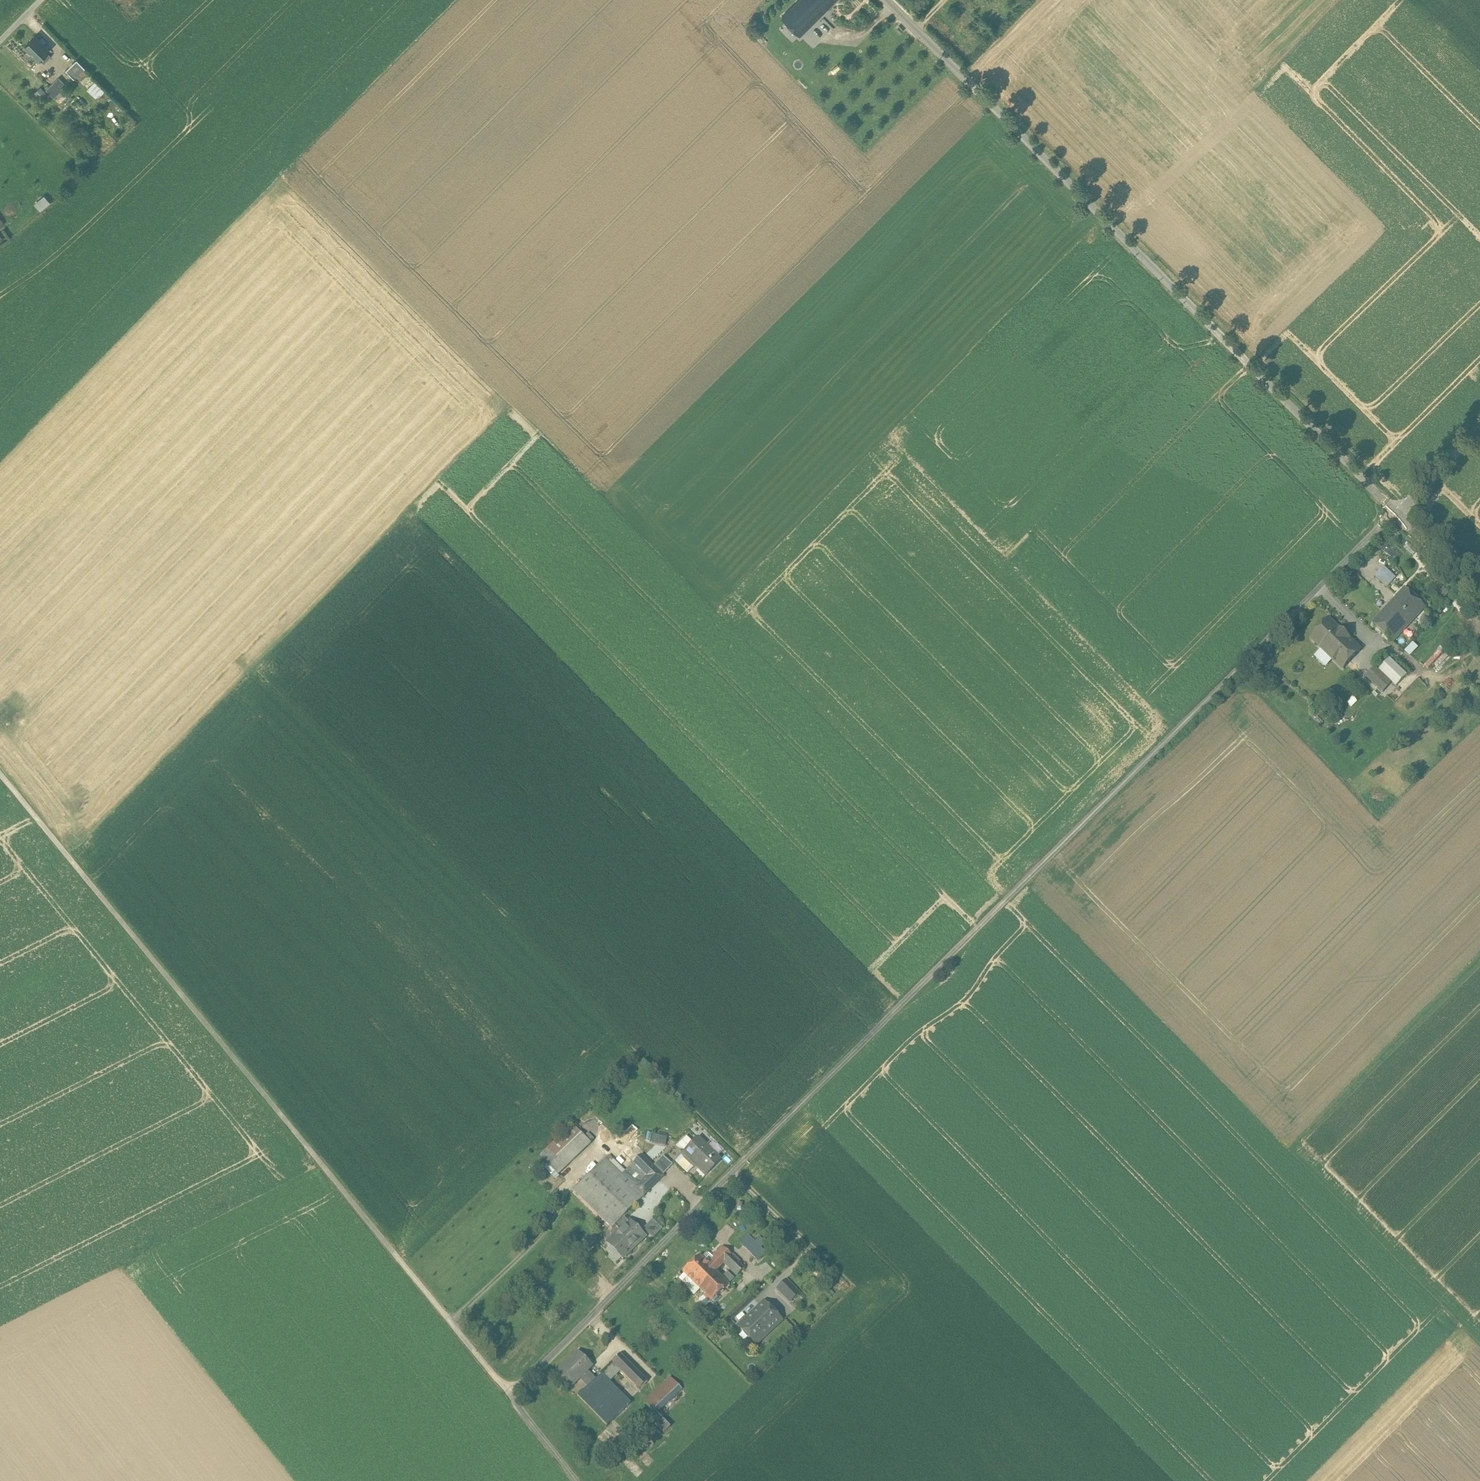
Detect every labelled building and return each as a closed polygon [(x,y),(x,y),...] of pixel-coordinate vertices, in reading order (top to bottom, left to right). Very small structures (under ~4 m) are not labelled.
[(782,16),(800,35),(819,16),(807,3),(805,5),(800,0),(798,0),(782,16)] [(805,5),(807,3),(819,16),(835,0),(800,0),(805,5)] [(36,36),(25,47),(39,61),(40,60),(47,53),(50,50),(36,36)] [(47,53),(40,60),(44,64),(52,57),(47,53)] [(77,60),(66,71),(74,79),(85,68),(77,60)] [(67,86),(58,78),(46,90),(54,99),(67,86)] [(88,89),(96,98),(105,90),(96,81),(88,89)] [(47,196),(34,201),(38,210),(51,205),(47,196)] [(1376,574),(1387,585),(1397,576),(1386,564),(1376,574)] [(1424,606),(1405,587),(1392,601),(1411,619),(1424,606)] [(1392,601),(1373,621),(1392,639),(1411,619),(1392,601)] [(1359,647),(1329,618),(1312,636),(1342,665),(1359,647)] [(1354,663),(1363,663),(1362,653),(1354,653),(1354,663)] [(1391,679),(1374,664),(1366,673),(1382,689),(1391,679)] [(591,1144),(572,1125),(547,1150),(566,1168),(591,1144)] [(632,1125),(624,1134),(630,1140),(638,1131),(632,1125)] [(666,1146),(668,1137),(654,1133),(652,1142),(666,1146)] [(721,1161),(698,1139),(693,1144),(687,1137),(677,1146),(686,1150),(681,1156),(692,1167),(695,1164),(707,1175),(721,1161)] [(566,1168),(547,1150),(540,1158),(558,1176),(566,1168)] [(621,1175),(606,1159),(574,1191),(611,1229),(615,1226),(622,1218),(643,1197),(663,1177),(642,1155),(633,1163),(647,1177),(635,1189),(621,1175)] [(673,1165),(664,1156),(655,1165),(664,1174),(673,1165)] [(647,1177),(633,1163),(621,1175),(635,1189),(647,1177)] [(630,1221),(627,1223),(622,1218),(615,1226),(620,1231),(607,1244),(623,1260),(628,1254),(627,1253),(638,1242),(639,1243),(646,1237),(630,1221)] [(653,1220),(644,1230),(653,1239),(662,1230),(653,1220)] [(593,1235),(578,1248),(583,1254),(597,1241),(593,1235)] [(759,1237),(756,1242),(762,1246),(765,1241),(759,1237)] [(752,1240),(744,1247),(753,1256),(761,1248),(752,1240)] [(731,1256),(723,1247),(712,1258),(714,1260),(709,1265),(711,1267),(715,1271),(724,1263),(738,1276),(744,1269),(731,1256)] [(761,1248),(753,1256),(758,1261),(766,1253),(761,1248)] [(700,1256),(683,1273),(684,1274),(679,1279),(688,1288),(693,1283),(694,1284),(711,1267),(709,1265),(700,1256)] [(715,1271),(711,1267),(694,1284),(705,1295),(703,1297),(710,1304),(729,1285),(715,1271)] [(791,1303),(802,1293),(787,1278),(776,1288),(791,1303)] [(764,1303),(738,1327),(756,1345),(781,1321),(764,1303)] [(592,1366),(579,1352),(555,1375),(569,1389),(580,1377),(589,1387),(596,1380),(587,1371),(592,1366)] [(647,1382),(620,1354),(612,1362),(613,1363),(621,1371),(639,1390),(647,1382)] [(589,1387),(577,1398),(606,1427),(631,1403),(610,1381),(621,1371),(613,1363),(589,1387)] [(670,1377),(645,1401),(653,1410),(679,1385),(670,1377)] [(679,1385),(653,1410),(661,1418),(670,1427),(696,1403),(679,1385)] [(670,1427),(661,1418),(655,1424),(664,1434),(670,1427)]
